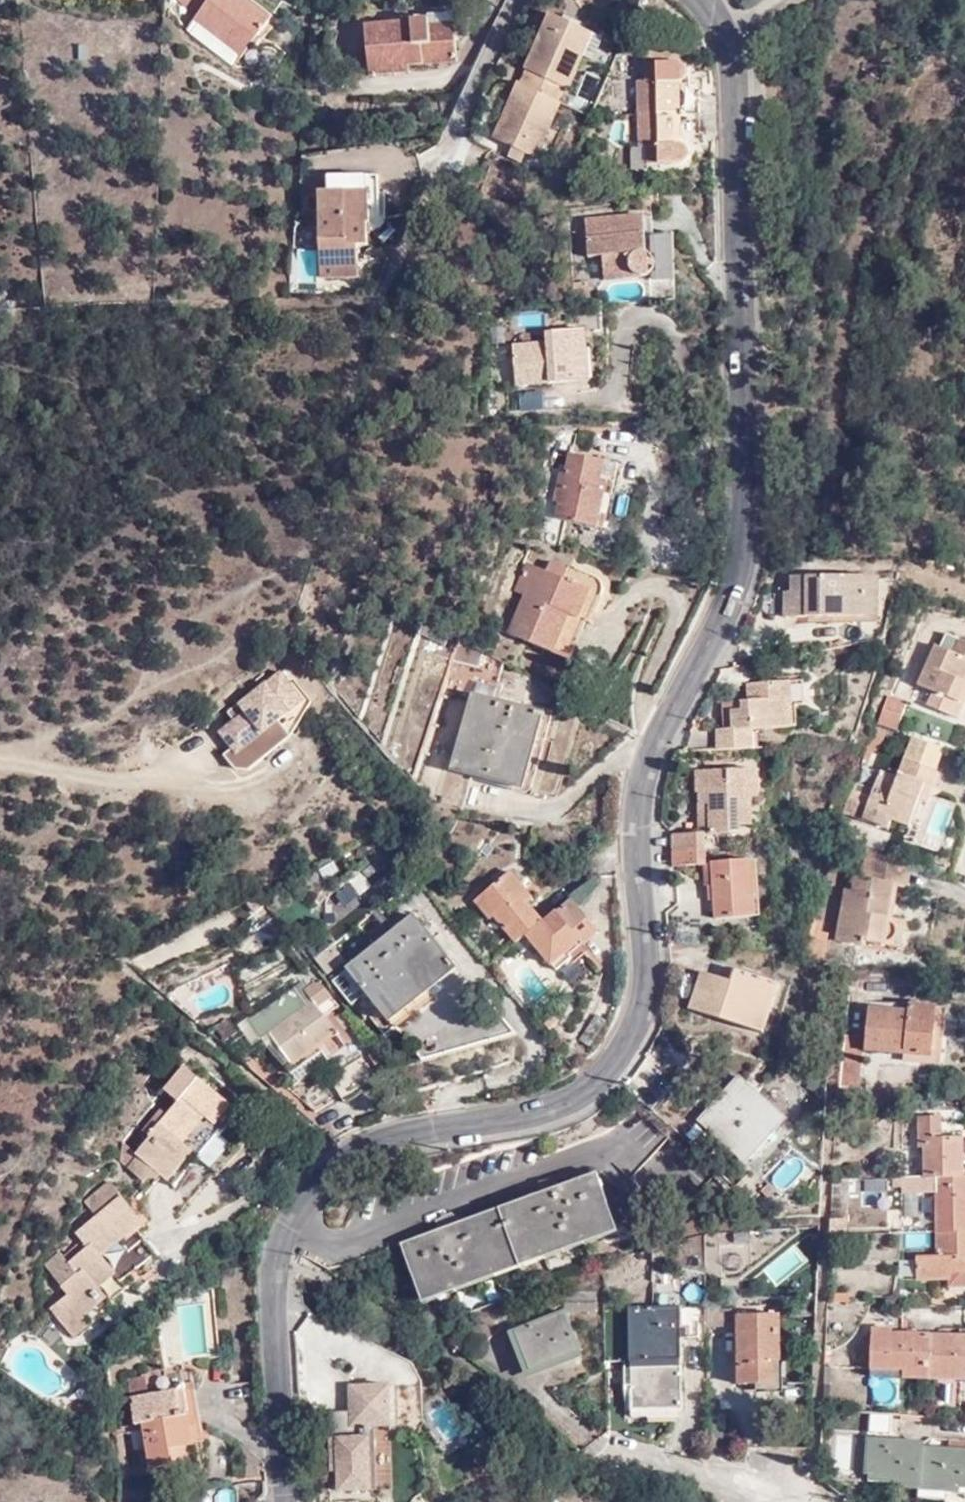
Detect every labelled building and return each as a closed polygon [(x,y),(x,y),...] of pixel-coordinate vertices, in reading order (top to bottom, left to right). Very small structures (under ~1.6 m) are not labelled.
[(211,0),(189,0),(202,12),(211,0)] [(202,12),(200,14),(247,49),(272,19),(249,0),(211,0),(202,12)] [(530,151),(580,50),(588,34),(590,29),(552,10),(492,133),(509,141),(523,147),(530,151)] [(238,60),(247,49),(200,14),(191,25),(238,60)] [(451,65),(450,41),(426,41),(426,27),(426,16),(399,17),(399,30),(362,31),(364,75),(405,74),(404,65),(451,65)] [(426,41),(450,41),(450,27),(426,27),(426,41)] [(588,34),(580,50),(592,55),(600,40),(588,34)] [(644,60),(677,58),(676,44),(643,46),(644,60)] [(686,61),(677,58),(644,60),(645,80),(637,80),(640,144),(649,145),(650,162),(688,157),(693,155),(693,147),(689,142),(682,139),(683,132),(702,131),(699,90),(678,91),(679,78),(687,76),(689,72),(689,65),(686,61)] [(518,159),(523,147),(509,141),(503,151),(518,159)] [(373,173),(323,174),(323,191),(312,192),(313,274),(351,274),(350,244),(361,243),(360,220),(364,220),(364,190),(373,190),(373,173)] [(640,217),(585,218),(587,255),(604,255),(604,276),(650,274),(654,271),(656,264),(655,255),(653,252),(652,250),(642,250),(640,217)] [(676,277),(674,232),(652,233),(653,252),(655,255),(656,264),(654,271),(654,278),(676,277)] [(584,328),(519,333),(520,342),(508,343),(511,385),(587,379),(584,328)] [(562,492),(558,491),(553,508),(593,518),(601,484),(610,485),(616,452),(570,444),(565,462),(563,468),(567,469),(562,492)] [(549,489),(558,491),(562,492),(567,469),(563,468),(565,462),(556,460),(549,489)] [(608,579),(554,557),(550,568),(527,558),(514,584),(525,590),(509,626),(570,655),(589,615),(580,610),(590,589),(601,594),(608,579)] [(867,612),(866,576),(865,572),(794,578),(794,591),(786,591),(788,619),(867,612)] [(881,576),(866,576),(867,612),(882,611),(881,576)] [(964,690),(964,669),(960,668),(964,652),(964,628),(960,626),(955,641),(935,637),(921,679),(935,684),(929,701),(958,711),(964,690)] [(476,651),(452,640),(446,652),(471,663),(476,651)] [(285,671),(232,712),(237,720),(222,732),(235,749),(229,753),(240,767),(251,768),(294,734),(282,719),(307,698),(285,671)] [(724,728),(725,751),(763,748),(761,730),(792,727),(788,696),(802,694),(800,676),(752,682),(754,700),(741,701),(742,709),(733,709),(735,727),(724,728)] [(546,712),(470,681),(444,749),(522,779),(546,712)] [(908,695),(888,687),(875,719),(897,726),(908,695)] [(805,725),(802,694),(788,696),(792,727),(805,725)] [(944,739),(913,730),(906,752),(937,763),(944,739)] [(866,794),(846,789),(839,805),(839,806),(861,814),(860,817),(895,827),(899,818),(908,820),(921,778),(932,780),(937,763),(906,752),(902,751),(895,771),(876,765),(869,786),(866,794)] [(742,801),(738,770),(690,775),(693,809),(708,807),(712,835),(739,832),(738,827),(734,802),(742,801)] [(757,772),(745,770),(738,770),(742,801),(752,799),(760,799),(757,772)] [(846,789),(866,794),(869,786),(850,780),(846,789)] [(752,799),(742,801),(734,802),(738,827),(756,825),(752,799)] [(693,809),(695,828),(701,827),(702,836),(712,835),(708,807),(693,809)] [(666,831),(668,849),(703,845),(702,836),(701,827),(695,828),(666,831)] [(703,845),(668,849),(670,863),(704,859),(703,845)] [(862,868),(894,877),(901,879),(906,860),(868,846),(862,868)] [(521,916),(537,904),(512,877),(517,871),(502,855),(468,883),(484,902),(488,898),(511,924),(521,916)] [(741,896),(753,895),(748,857),(706,861),(715,920),(743,917),(741,896)] [(890,896),(894,877),(862,868),(858,884),(840,881),(828,935),(855,939),(857,933),(893,941),(899,914),(883,911),(887,895),(890,896)] [(566,879),(537,904),(521,916),(554,957),(569,945),(562,935),(591,910),(566,879)] [(756,916),(753,895),(741,896),(743,917),(756,916)] [(382,1011),(450,960),(408,906),(325,972),(344,996),(360,983),(382,1011)] [(727,963),(722,977),(732,980),(737,967),(727,963)] [(732,980),(722,977),(699,970),(688,1008),(709,1015),(715,998),(734,1003),(737,992),(761,1000),(768,977),(737,967),(732,980)] [(335,1000),(314,974),(305,980),(300,973),(235,1021),(249,1041),(268,1027),(289,1055),(283,1060),(295,1076),(333,1048),(343,1041),(341,1040),(343,1038),(322,1011),(335,1000)] [(715,998),(709,1015),(753,1027),(761,1000),(737,992),(734,1003),(715,998)] [(926,1048),(924,1001),(901,1000),(901,1005),(863,1006),(863,1049),(898,1049),(926,1048)] [(938,1001),(924,1001),(926,1048),(898,1049),(899,1060),(938,1060),(938,1001)] [(857,1033),(835,1032),(832,1086),(856,1086),(857,1033)] [(353,1048),(322,1073),(342,1100),(374,1076),(353,1048)] [(166,1172),(173,1178),(174,1179),(186,1164),(192,1168),(203,1155),(215,1165),(235,1140),(227,1133),(247,1108),(190,1063),(170,1087),(183,1099),(172,1111),(166,1105),(147,1128),(156,1135),(133,1163),(132,1164),(150,1178),(151,1177),(158,1182),(164,1174),(166,1172)] [(717,1079),(696,1102),(702,1108),(693,1116),(706,1129),(712,1123),(737,1145),(770,1109),(736,1075),(725,1086),(717,1079)] [(925,1171),(925,1193),(962,1192),(962,1169),(955,1169),(955,1135),(938,1134),(937,1113),(912,1112),(911,1124),(907,1124),(907,1150),(917,1150),(917,1172),(925,1171)] [(443,1229),(408,1243),(420,1276),(426,1273),(431,1286),(609,1212),(604,1196),(610,1193),(600,1163),(560,1180),(553,1168),(541,1173),(537,1190),(468,1217),(454,1212),(439,1218),(443,1229)] [(882,1203),(882,1178),(861,1178),(860,1203),(882,1203)] [(126,1183),(101,1198),(111,1213),(91,1227),(98,1238),(76,1252),(88,1270),(68,1282),(75,1292),(56,1304),(77,1336),(90,1327),(87,1321),(106,1308),(103,1304),(167,1261),(147,1232),(156,1226),(126,1183)] [(962,1192),(925,1193),(925,1252),(906,1252),(906,1276),(942,1276),(942,1268),(963,1267),(963,1226),(954,1227),(955,1199),(961,1199),(962,1192)] [(724,1316),(723,1288),(699,1290),(700,1317),(724,1316)] [(551,1303),(505,1320),(520,1366),(567,1350),(551,1303)] [(775,1303),(728,1305),(729,1376),(766,1376),(767,1355),(775,1354),(775,1303)] [(619,1332),(620,1359),(621,1406),(671,1404),(669,1305),(619,1306),(619,1332)] [(862,1327),(861,1370),(891,1371),(891,1378),(964,1379),(964,1335),(885,1333),(885,1328),(862,1327)] [(341,1470),(341,1491),(374,1491),(374,1412),(396,1412),(396,1368),(352,1368),(352,1412),(335,1413),(335,1470),(341,1470)] [(191,1391),(154,1392),(153,1374),(136,1374),(136,1394),(141,1393),(141,1417),(148,1417),(150,1461),(170,1461),(170,1467),(193,1467),(191,1391)] [(671,1404),(621,1406),(621,1414),(671,1413),(671,1404)] [(888,1435),(890,1418),(874,1416),(872,1433),(888,1435)] [(862,1436),(861,1470),(892,1471),(892,1483),(913,1483),(914,1477),(940,1478),(940,1485),(964,1486),(964,1447),(915,1446),(915,1438),(862,1436)]
